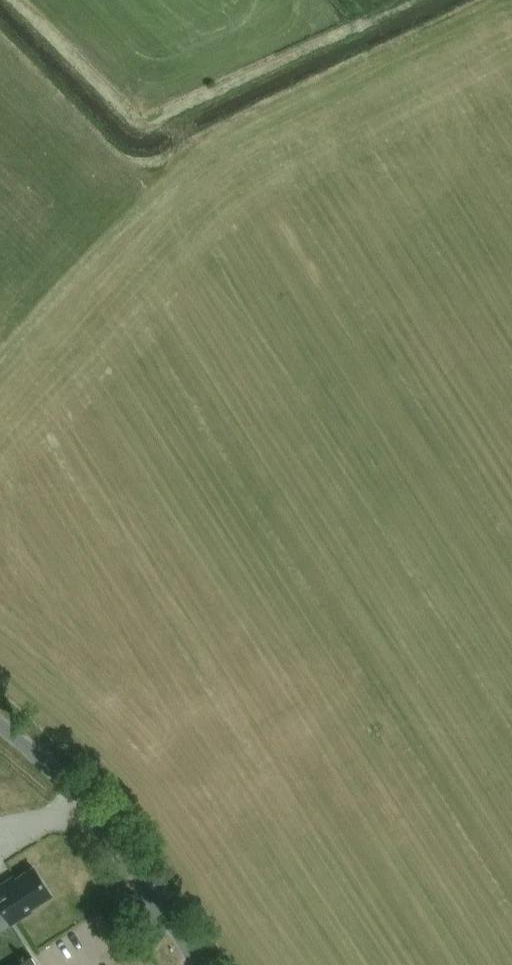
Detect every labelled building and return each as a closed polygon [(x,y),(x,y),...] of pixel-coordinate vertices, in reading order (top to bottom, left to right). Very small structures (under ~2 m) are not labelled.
[(2,912),(10,925),(30,912),(28,910),(50,896),(33,870),(0,891),(0,890),(0,913),(2,912)]
